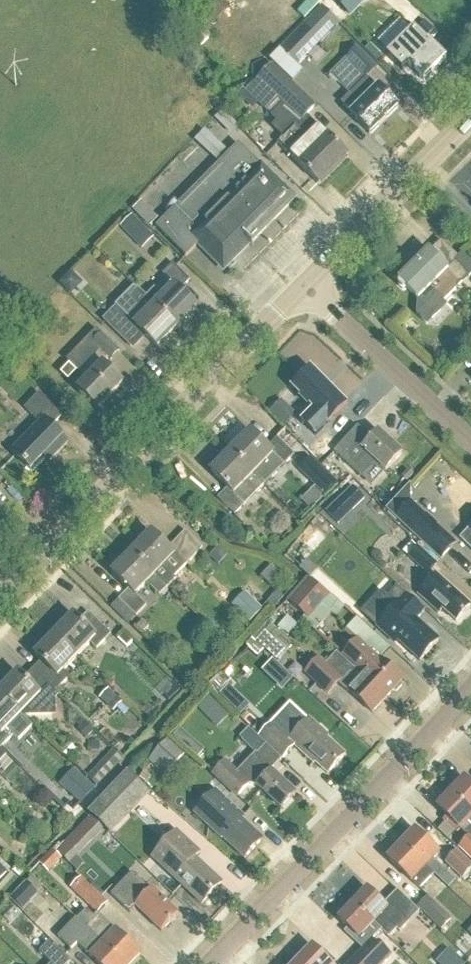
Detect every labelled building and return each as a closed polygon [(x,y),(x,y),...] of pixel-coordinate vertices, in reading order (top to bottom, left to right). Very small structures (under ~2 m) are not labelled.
[(194,16),(209,30),(225,14),(211,0),(209,0),(194,16)] [(368,0),(332,0),(351,18),(368,0)] [(322,6),(303,25),(321,43),(340,23),(322,6)] [(184,31),(201,48),(212,38),(195,20),(184,31)] [(387,58),(401,72),(407,67),(423,83),(446,60),(429,43),(428,44),(414,31),(387,58)] [(309,56),(291,38),(278,51),(297,69),(309,56)] [(370,136),(398,108),(378,89),(377,90),(364,77),(373,68),(356,51),(329,77),(349,97),(341,105),(351,116),(351,117),(370,136)] [(319,187),(347,159),(307,118),(316,110),(274,67),(248,93),(266,112),(278,100),(283,105),(272,115),(278,121),(274,126),(285,137),(277,145),(319,187)] [(154,158),(161,165),(170,155),(185,169),(195,158),(173,138),(154,158)] [(223,269),(290,202),(285,198),(288,196),(238,146),(155,229),(185,259),(198,245),(223,269)] [(155,218),(139,204),(131,212),(148,227),(155,218)] [(399,282),(398,287),(403,291),(407,291),(418,302),(416,316),(428,327),(447,307),(443,303),(470,275),(470,263),(462,255),(458,258),(442,242),(430,254),(429,252),(398,282),(399,282)] [(138,290),(137,291),(146,300),(154,307),(177,329),(196,309),(179,293),(189,282),(173,266),(162,277),(173,288),(162,299),(154,291),(147,299),(138,290)] [(116,309),(103,321),(130,348),(143,335),(157,349),(177,329),(154,307),(146,300),(137,291),(130,299),(127,297),(116,309)] [(98,411),(123,385),(103,366),(108,361),(110,363),(119,353),(97,332),(68,363),(87,381),(77,391),(98,411)] [(70,368),(61,377),(69,385),(78,376),(70,368)] [(310,370),(292,389),(302,400),(301,401),(307,408),(309,407),(315,412),(307,420),(320,432),(346,406),(310,370)] [(56,455),(66,445),(61,440),(62,439),(52,428),(62,417),(39,395),(24,410),(38,425),(11,453),(30,472),(42,459),(44,461),(53,452),(56,455)] [(284,426),(296,414),(281,400),(270,412),(284,426)] [(401,455),(378,434),(372,440),(359,428),(335,453),(362,478),(376,463),(386,472),(401,455)] [(249,433),(230,453),(253,475),(272,456),(282,467),(293,456),(294,456),(303,446),(286,430),(276,440),(266,449),(249,433)] [(230,453),(210,473),(227,489),(217,499),(234,516),(264,486),(253,475),(230,453)] [(326,498),(339,485),(311,458),(298,471),(315,487),(326,498)] [(387,512),(441,562),(457,545),(438,527),(439,526),(426,514),(425,515),(411,502),(411,486),(387,512)] [(353,487),(326,513),(338,526),(365,500),(353,487)] [(370,538),(390,530),(380,500),(359,507),(370,538)] [(459,541),(470,551),(470,528),(459,541)] [(150,534),(131,554),(166,589),(174,581),(162,568),(173,557),(183,568),(201,549),(184,533),(167,550),(150,534)] [(437,566),(418,548),(418,549),(412,543),(403,553),(409,558),(408,559),(428,576),(437,566)] [(218,550),(210,560),(219,568),(227,559),(218,550)] [(128,590),(118,601),(110,609),(128,625),(146,606),(135,596),(146,585),(158,597),(166,589),(131,554),(111,574),(128,590)] [(287,602),(305,617),(318,602),(325,594),(307,578),(287,602)] [(455,623),(470,607),(447,587),(444,590),(432,579),(417,596),(438,614),(441,610),(455,623)] [(380,607),(389,615),(377,628),(395,645),(397,642),(419,663),(438,642),(416,622),(425,613),(406,597),(397,588),(380,607)] [(245,592),(231,606),(249,624),(263,610),(245,592)] [(305,617),(302,621),(308,626),(308,627),(314,631),(315,633),(332,614),(318,602),(305,617)] [(79,623),(72,616),(53,636),(76,659),(89,646),(95,651),(111,636),(88,614),(79,623)] [(269,625),(253,642),(273,660),(276,663),(292,646),(269,625)] [(127,648),(133,641),(124,633),(118,640),(127,648)] [(40,663),(32,671),(55,693),(69,679),(63,673),(76,659),(53,636),(34,656),(40,663)] [(342,656),(355,669),(364,677),(387,698),(393,692),(395,694),(401,688),(399,685),(402,682),(380,661),(390,650),(375,636),(364,648),(356,641),(342,656)] [(364,677),(355,669),(353,671),(336,655),(325,666),(319,660),(305,675),(327,696),(340,682),(342,683),(351,692),(349,693),(372,714),(387,698),(364,677)] [(0,691),(0,696),(21,716),(22,715),(25,717),(56,717),(56,700),(59,697),(55,693),(32,671),(23,680),(17,674),(0,691)] [(114,713),(122,703),(107,690),(99,700),(114,713)] [(14,736),(19,741),(32,727),(0,696),(0,750),(14,736)] [(210,722),(222,710),(209,697),(198,710),(210,722)] [(327,776),(345,756),(328,739),(329,738),(309,719),(288,741),(271,725),(259,737),(266,745),(265,746),(281,760),(293,747),(313,765),(314,764),(327,776)] [(85,722),(77,730),(86,739),(94,732),(85,722)] [(198,758),(205,751),(180,730),(174,737),(198,758)] [(281,760),(265,746),(264,747),(246,730),(238,738),(256,756),(241,771),(237,775),(225,763),(216,755),(205,767),(213,775),(236,797),(248,785),(243,781),(247,777),(256,786),(280,810),(294,795),(269,772),(281,760)] [(167,740),(151,759),(168,774),(184,755),(167,740)] [(2,771),(5,774),(2,777),(11,786),(23,773),(0,751),(0,772),(2,771)] [(94,772),(103,781),(120,763),(111,754),(94,772)] [(127,772),(88,813),(91,816),(105,830),(111,835),(150,794),(127,772)] [(83,777),(68,793),(80,805),(95,788),(83,777)] [(448,789),(452,792),(450,794),(470,814),(470,787),(464,780),(461,783),(457,779),(448,789)] [(48,787),(34,799),(45,812),(59,801),(48,787)] [(262,840),(242,821),(245,818),(216,790),(193,815),(222,842),(223,841),(244,860),(262,840)] [(435,803),(439,806),(436,809),(448,820),(445,823),(455,833),(456,834),(459,831),(460,832),(467,838),(458,849),(470,861),(470,814),(450,794),(448,796),(444,793),(435,803)] [(93,843),(105,830),(91,816),(79,829),(93,843)] [(438,854),(415,831),(401,846),(432,876),(433,875),(448,889),(457,880),(442,866),(439,869),(432,861),(438,854)] [(221,884),(194,859),(199,854),(181,838),(166,854),(176,863),(167,873),(201,905),(221,884)] [(67,840),(55,853),(62,859),(68,865),(80,853),(67,840)] [(432,876),(401,846),(387,860),(411,883),(411,882),(419,890),(432,876)] [(55,853),(53,851),(39,865),(48,873),(62,859),(55,853)] [(457,851),(445,864),(462,880),(470,871),(470,865),(457,851)] [(11,871),(0,860),(0,881),(11,871)] [(29,879),(37,870),(26,861),(19,871),(29,879)] [(132,874),(111,896),(130,914),(136,908),(161,933),(179,915),(152,890),(150,891),(132,874)] [(66,921),(83,903),(56,878),(39,896),(66,921)] [(109,904),(85,882),(74,893),(97,916),(109,904)] [(366,890),(352,905),(373,925),(381,916),(393,927),(403,917),(425,938),(432,944),(442,934),(435,928),(436,927),(399,892),(388,904),(386,903),(383,906),(366,890)] [(19,891),(12,898),(22,909),(29,901),(19,891)] [(417,909),(441,932),(452,921),(428,898),(417,909)] [(337,920),(349,931),(346,934),(344,933),(343,934),(362,951),(353,961),(356,963),(384,963),(391,957),(378,945),(377,946),(371,941),(380,932),(373,925),(352,905),(337,920)] [(0,912),(0,926),(3,929),(12,917),(2,909),(0,912)] [(77,920),(122,963),(131,963),(140,955),(102,918),(98,922),(94,918),(87,910),(77,920)] [(133,944),(140,936),(113,912),(106,920),(133,944)] [(59,939),(72,951),(77,945),(98,963),(122,963),(77,920),(59,939)] [(39,953),(50,963),(69,963),(48,943),(39,953)] [(311,948),(297,962),(299,963),(334,963),(335,963),(323,952),(320,956),(311,948)] [(455,955),(447,963),(465,963),(455,955)]
